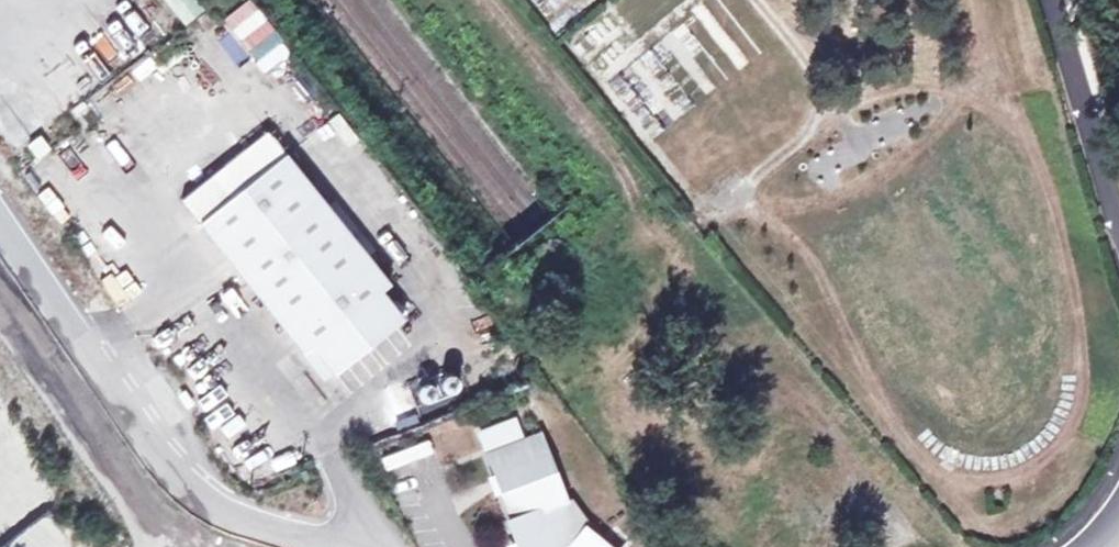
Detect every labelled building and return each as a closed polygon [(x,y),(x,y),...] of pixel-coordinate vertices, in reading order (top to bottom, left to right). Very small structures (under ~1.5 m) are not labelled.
[(204,10),(195,0),(163,0),(185,26),(204,10)] [(198,222),(283,153),(265,132),(181,199),(198,222)] [(47,147),(39,136),(28,144),(36,155),(47,147)] [(283,153),(198,222),(301,351),(309,344),(332,372),(399,318),(377,290),(387,283),(364,255),(371,249),(331,200),(325,206),(283,153)] [(456,374),(416,388),(421,404),(461,391),(456,374)] [(514,544),(525,540),(530,546),(602,546),(575,524),(574,513),(564,509),(536,435),(485,455),(494,479),(498,477),(502,486),(497,488),(509,520),(506,521),(514,544)] [(16,546),(47,546),(29,527),(12,542),(16,546)]
